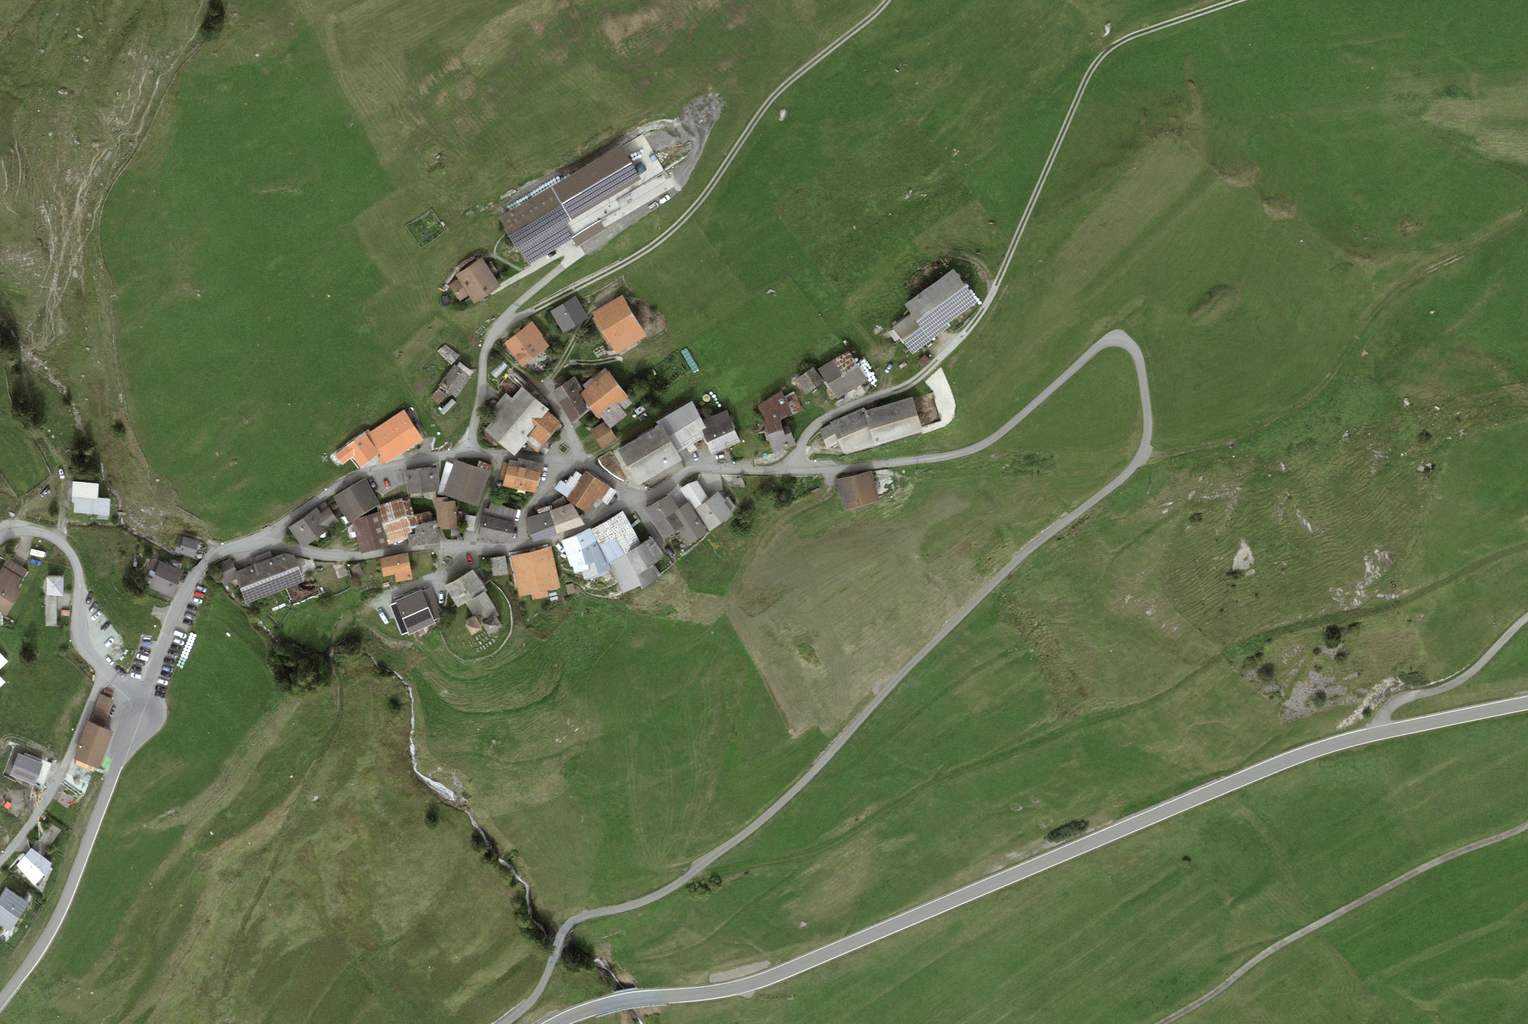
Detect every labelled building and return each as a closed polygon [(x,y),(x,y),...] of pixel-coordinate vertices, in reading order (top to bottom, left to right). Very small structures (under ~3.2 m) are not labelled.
[(641,177),(622,145),(499,217),(520,253),(523,252),(530,264),(574,238),(565,222),(641,177)] [(487,267),(482,258),(456,274),(459,279),(450,285),(460,300),(469,295),(474,302),(500,286),(492,274),(497,271),(492,264),(487,267)] [(910,314),(892,327),(912,353),(951,325),(949,322),(977,301),(953,269),(904,305),(910,314)] [(576,294),(551,310),(563,330),(588,314),(576,294)] [(621,299),(594,315),(617,352),(644,336),(621,299)] [(532,321),(505,343),(522,365),(548,345),(540,336),(543,334),(532,321)] [(444,344),(438,351),(451,365),(459,355),(444,344)] [(849,351),(833,360),(853,389),(869,380),(849,351)] [(930,360),(925,355),(918,362),(923,367),(930,360)] [(833,360),(818,370),(837,399),(853,389),(833,360)] [(454,364),(439,385),(440,386),(432,396),(439,403),(450,393),(455,397),(473,372),(459,363),(457,366),(454,364)] [(606,367),(583,385),(585,389),(584,390),(580,393),(584,399),(591,408),(599,419),(602,417),(610,428),(628,416),(623,410),(633,403),(606,367)] [(813,367),(795,379),(806,395),(824,383),(813,367)] [(575,376),(552,391),(559,401),(576,389),(581,386),(575,376)] [(495,415),(486,426),(517,453),(528,440),(537,448),(560,422),(546,410),(548,408),(522,386),(512,397),(505,391),(489,410),(495,415)] [(581,386),(576,389),(559,401),(571,422),(588,409),(582,401),(584,399),(580,393),(584,390),(581,386)] [(781,391),(759,405),(765,420),(763,421),(767,435),(783,430),(782,426),(781,420),(803,410),(795,391),(785,395),(781,391)] [(831,424),(820,429),(826,447),(838,442),(846,455),(879,446),(878,445),(923,431),(913,396),(866,411),(864,407),(830,421),(831,424)] [(692,401),(659,419),(661,422),(678,451),(686,446),(690,453),(698,449),(694,442),(704,436),(701,430),(705,427),(701,420),(692,401)] [(917,406),(922,425),(938,420),(932,401),(917,406)] [(368,429),(365,432),(379,453),(385,463),(422,439),(404,410),(370,431),(368,429)] [(701,430),(704,436),(713,454),(740,442),(727,410),(701,420),(705,427),(701,430)] [(602,449),(616,440),(604,421),(590,430),(602,449)] [(661,422),(616,449),(636,483),(681,456),(678,451),(661,422)] [(767,435),(772,453),(796,446),(789,424),(782,426),(783,430),(767,435)] [(365,432),(336,455),(344,464),(352,457),(360,467),(379,453),(365,432)] [(542,462),(519,457),(518,460),(515,476),(539,481),(542,462)] [(515,476),(518,460),(509,458),(508,463),(504,462),(500,479),(504,481),(502,486),(535,493),(539,481),(515,476)] [(455,459),(453,464),(448,478),(484,490),(491,471),(490,470),(491,465),(479,460),(477,466),(455,459)] [(453,464),(446,461),(440,483),(446,485),(448,478),(453,464)] [(438,467),(404,471),(408,493),(436,491),(436,487),(438,487),(438,467)] [(871,470),(836,481),(845,509),(880,499),(871,470)] [(576,471),(566,486),(561,482),(557,488),(572,497),(570,499),(587,510),(597,495),(607,502),(614,491),(586,473),(584,476),(576,471)] [(484,490),(448,478),(446,485),(443,494),(478,506),(484,490)] [(348,520),(379,503),(365,479),(335,497),(348,520)] [(694,507),(708,497),(697,480),(681,487),(694,507)] [(99,483),(73,481),(72,503),(75,503),(74,514),(109,516),(110,498),(98,498),(99,483)] [(718,491),(696,509),(711,531),(733,513),(731,510),(736,507),(728,496),(725,499),(718,491)] [(671,493),(644,509),(663,537),(674,531),(683,527),(674,513),(672,510),(678,507),(671,493)] [(448,496),(436,498),(439,526),(440,526),(441,530),(459,528),(456,500),(448,501),(448,496)] [(401,498),(377,507),(389,544),(409,537),(411,532),(407,516),(414,514),(410,498),(402,501),(401,498)] [(568,506),(563,498),(552,503),(554,505),(539,510),(541,515),(528,519),(534,538),(581,523),(571,505),(568,506)] [(505,506),(490,501),(489,508),(484,507),(479,537),(511,543),(516,510),(505,507),(505,506)] [(338,521),(325,502),(289,528),(303,547),(338,521)] [(436,520),(432,520),(431,511),(414,514),(407,516),(411,532),(409,537),(411,545),(439,540),(436,520)] [(623,511),(593,529),(601,545),(633,527),(623,511)] [(378,512),(353,521),(362,552),(388,545),(378,512)] [(465,514),(462,528),(473,530),(475,516),(465,514)] [(633,527),(601,545),(609,563),(641,544),(633,527)] [(588,529),(562,541),(574,574),(582,573),(583,581),(610,572),(597,543),(588,529)] [(183,537),(179,536),(175,551),(194,556),(198,540),(183,535),(183,537)] [(641,544),(609,563),(622,593),(641,585),(642,589),(660,579),(652,565),(665,556),(652,537),(641,544)] [(551,549),(511,558),(519,595),(531,592),(532,599),(549,596),(547,589),(559,587),(551,549)] [(253,566),(234,574),(229,561),(217,566),(225,585),(236,580),(246,604),(305,581),(294,555),(284,553),(272,558),(270,552),(250,560),(253,566)] [(407,553),(380,558),(383,575),(394,573),(395,582),(412,579),(407,553)] [(505,556),(490,558),(493,575),(508,573),(505,556)] [(184,571),(152,557),(147,568),(155,571),(148,588),(172,598),(184,571)] [(6,558),(0,570),(0,609),(9,614),(22,589),(17,587),(27,569),(6,558)] [(359,563),(350,566),(355,578),(364,575),(359,563)] [(485,587),(473,569),(445,587),(455,603),(457,605),(485,587)] [(64,577),(47,576),(46,595),(57,595),(63,596),(64,577)] [(573,583),(566,585),(568,594),(575,592),(573,583)] [(422,589),(388,604),(389,607),(386,609),(394,627),(397,626),(402,638),(412,634),(414,638),(439,623),(437,620),(441,616),(433,586),(422,590),(422,589)] [(485,591),(465,603),(476,618),(482,628),(485,627),(487,631),(487,632),(488,634),(490,633),(494,633),(499,630),(500,628),(501,628),(503,624),(500,624),(497,617),(500,614),(485,591)] [(57,595),(46,595),(45,626),(56,626),(57,595)] [(476,618),(465,624),(471,634),(482,628),(476,618)] [(113,730),(104,728),(115,700),(109,697),(99,693),(73,757),(92,765),(98,767),(108,744),(113,730)] [(32,850),(18,866),(36,884),(45,873),(52,862),(32,850)] [(8,887),(0,900),(0,922),(12,930),(31,902),(8,887)]
